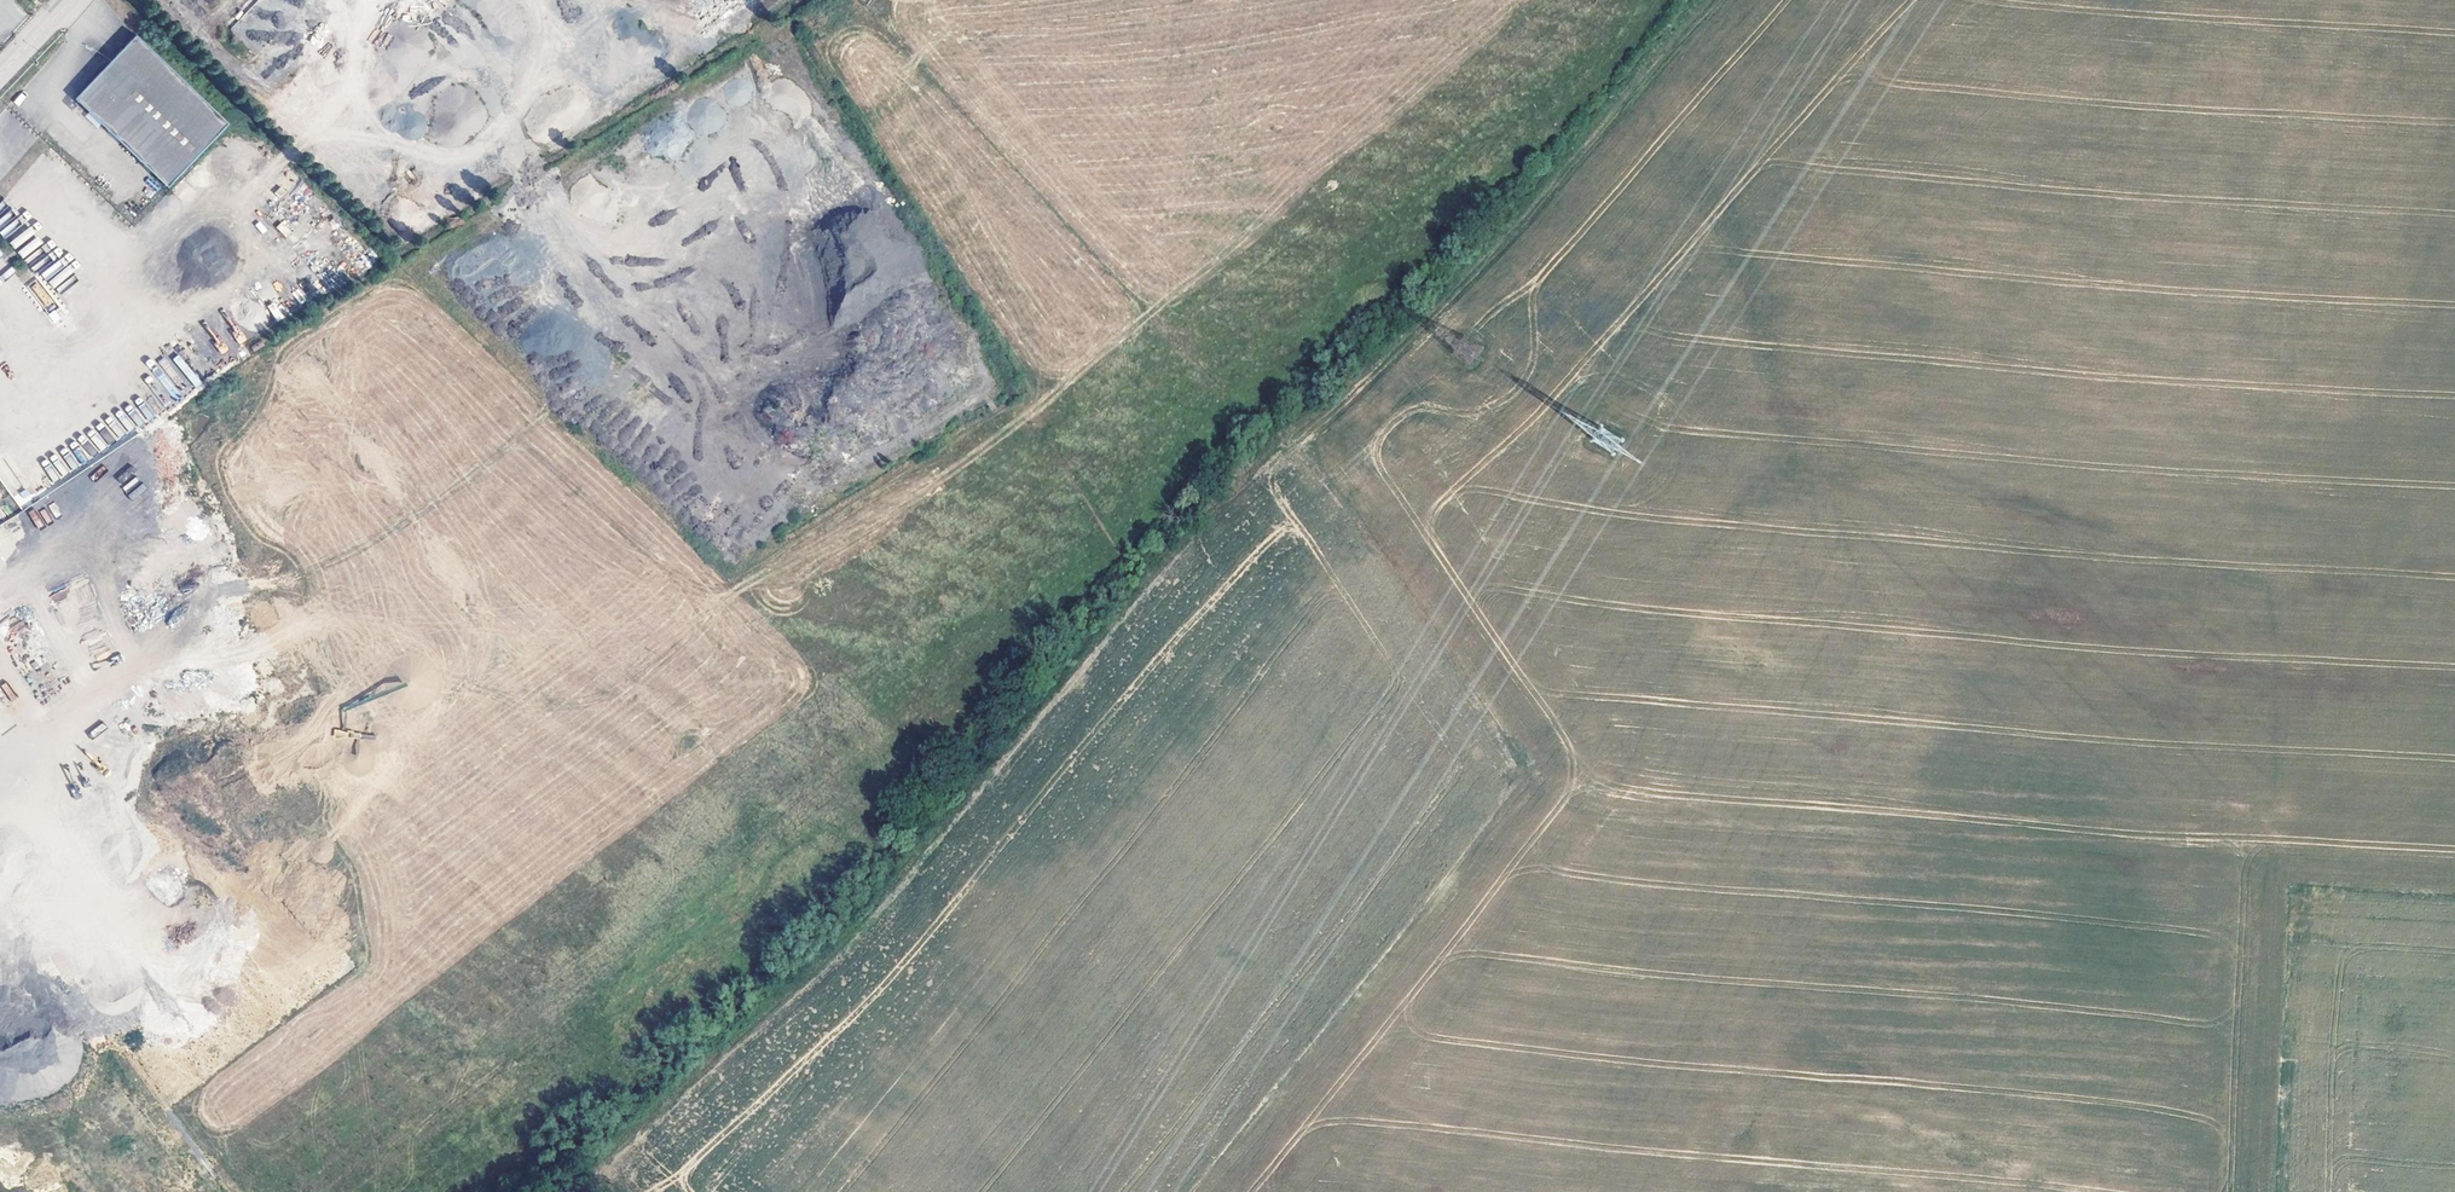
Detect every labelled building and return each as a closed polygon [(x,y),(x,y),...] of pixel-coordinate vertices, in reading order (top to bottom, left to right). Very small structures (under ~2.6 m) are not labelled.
[(686,12),(746,29),(754,0),(689,0),(686,12)] [(229,126),(137,37),(76,101),(168,190),(229,126)] [(123,486),(132,499),(145,490),(137,477),(123,486)] [(1,687),(11,700),(16,696),(5,683),(1,687)]
